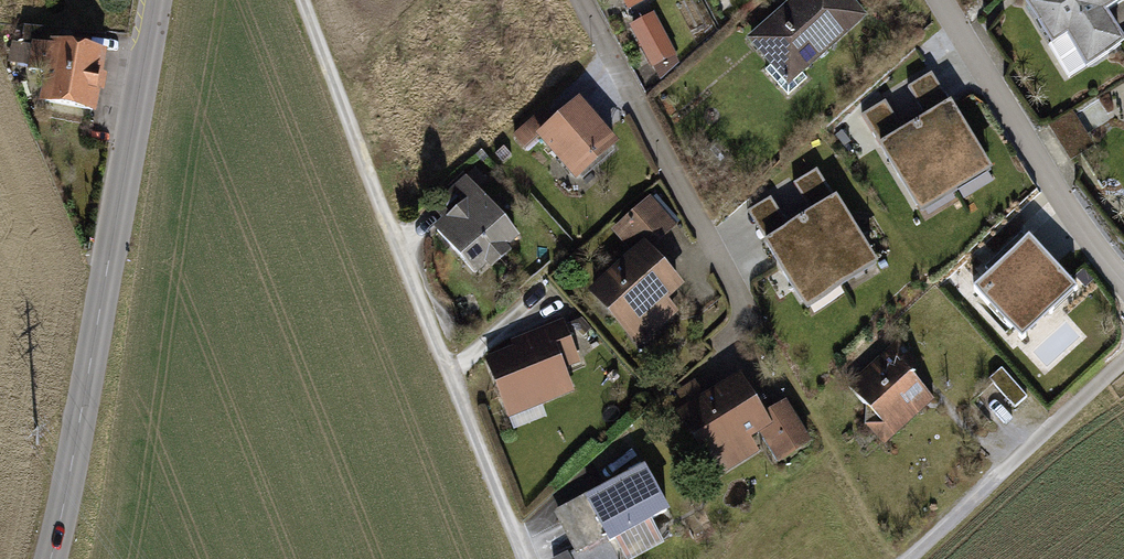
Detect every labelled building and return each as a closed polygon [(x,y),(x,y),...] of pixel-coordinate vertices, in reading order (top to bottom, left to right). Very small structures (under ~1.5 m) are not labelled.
[(611,16),(645,0),(604,0),(611,16)] [(847,0),(786,0),(740,39),(780,86),(861,16),(847,0)] [(1014,7),(1063,82),(1123,42),(1123,9),(1118,0),(1025,0),(1014,7)] [(657,10),(632,23),(659,77),(685,64),(657,10)] [(86,118),(98,54),(35,42),(23,106),(86,118)] [(605,144),(569,99),(526,133),(561,178),(605,144)] [(876,141),(918,212),(990,169),(947,99),(876,141)] [(508,238),(465,187),(418,227),(460,278),(508,238)] [(762,233),(801,300),(872,260),(833,192),(762,233)] [(646,198),(607,232),(628,254),(638,246),(643,253),(673,229),(646,198)] [(1030,237),(976,288),(1024,337),(1078,286),(1030,237)] [(628,254),(576,298),(622,352),(683,300),(643,253),(638,246),(628,254)] [(560,323),(481,354),(498,398),(578,367),(560,323)] [(892,349),(841,391),(881,438),(932,396),(892,349)] [(736,378),(666,414),(705,487),(764,456),(774,451),(756,416),(736,378)] [(778,406),(756,416),(774,451),(764,456),(770,467),(803,446),(778,406)] [(638,466),(572,497),(596,548),(662,517),(638,466)]
